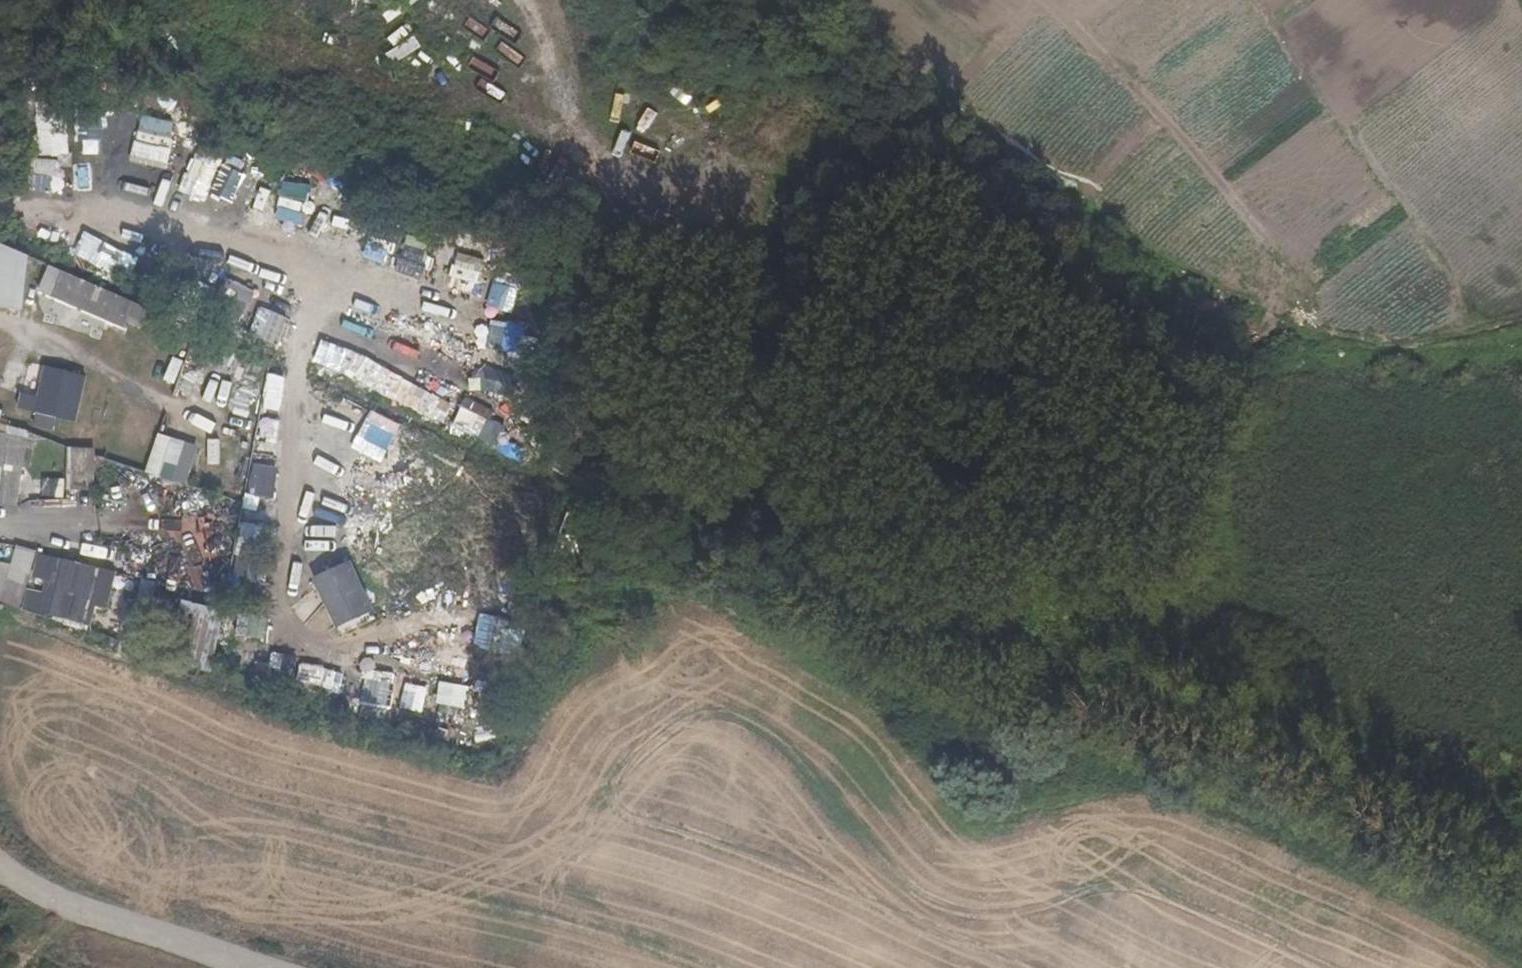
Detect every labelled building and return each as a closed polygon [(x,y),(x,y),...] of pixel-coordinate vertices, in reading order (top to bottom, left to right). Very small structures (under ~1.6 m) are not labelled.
[(23,311),(33,250),(0,244),(0,307),(23,311)] [(150,332),(159,308),(52,268),(34,316),(100,341),(105,328),(125,335),(129,324),(150,332)] [(75,422),(88,376),(33,360),(20,407),(75,422)] [(21,506),(28,434),(0,431),(0,504),(21,506)] [(157,433),(147,473),(189,484),(200,444),(157,433)] [(70,447),(68,489),(95,490),(97,448),(70,447)] [(65,497),(65,479),(44,479),(43,496),(65,497)] [(357,560),(316,574),(335,628),(375,614),(357,560)] [(215,664),(224,607),(186,600),(176,657),(215,664)]
